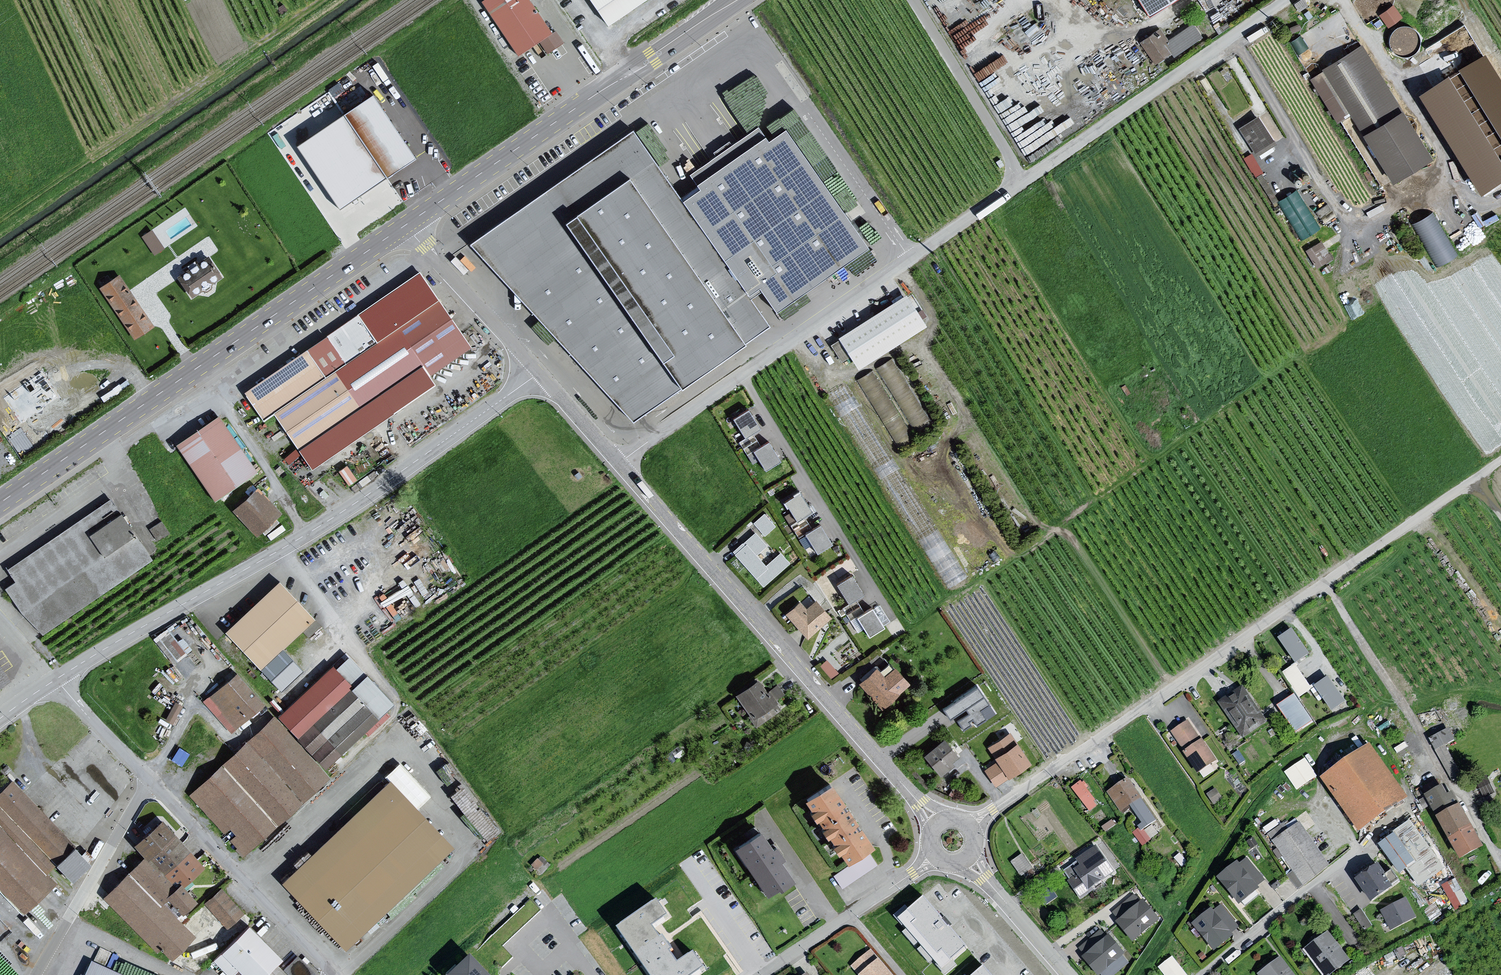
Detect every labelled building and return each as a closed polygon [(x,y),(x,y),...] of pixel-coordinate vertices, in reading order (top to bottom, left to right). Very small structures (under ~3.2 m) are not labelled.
[(533,0),(482,0),(516,54),(539,40),(547,52),(560,43),(533,0)] [(608,27),(647,0),(589,0),(608,27)] [(1143,14),(1170,0),(1135,0),(1143,14)] [(1393,2),(1378,13),(1388,26),(1403,15),(1393,2)] [(1194,21),(1168,37),(1161,25),(1139,39),(1155,63),(1172,52),(1173,54),(1203,35),(1194,21)] [(1415,24),(1390,27),(1393,52),(1418,49),(1415,24)] [(1431,159),(1362,48),(1326,71),(1394,181),(1431,159)] [(1485,59),(1422,97),(1481,192),(1500,180),(1500,84),(1485,59)] [(373,96),(344,115),(387,178),(416,159),(373,96)] [(344,115),(297,147),(340,210),(387,178),(344,115)] [(1271,141),(1258,120),(1241,129),(1254,151),(1271,141)] [(700,190),(682,202),(751,300),(762,292),(777,314),(870,250),(786,131),(768,143),(765,139),(697,186),(700,190)] [(631,420),(768,323),(751,300),(682,202),(633,132),(471,245),(631,420)] [(1262,170),(1258,162),(1256,163),(1250,153),(1245,155),(1254,174),(1262,170)] [(1297,188),(1277,199),(1300,239),(1319,228),(1297,188)] [(1434,210),(1412,221),(1435,265),(1457,254),(1434,210)] [(154,253),(165,246),(153,228),(142,234),(154,253)] [(1305,249),(1318,267),(1334,256),(1321,238),(1305,249)] [(205,258),(175,280),(188,300),(219,279),(205,258)] [(417,273),(241,394),(261,423),(271,416),(305,471),(432,387),(426,378),(468,348),(417,273)] [(116,277),(96,290),(131,341),(150,327),(116,277)] [(857,366),(927,326),(908,293),(829,338),(841,359),(850,354),(857,366)] [(894,356),(877,365),(909,424),(925,415),(894,356)] [(910,432),(873,369),(858,377),(895,441),(910,432)] [(743,411),(729,419),(741,439),(755,430),(743,411)] [(214,417),(173,447),(210,504),(252,473),(214,417)] [(766,442),(750,452),(763,473),(779,463),(766,442)] [(253,489),(230,512),(252,537),(275,513),(253,489)] [(810,513),(796,493),(784,501),(782,499),(779,501),(794,523),(810,513)] [(107,500),(4,570),(10,582),(2,590),(32,634),(36,633),(39,637),(150,561),(107,500)] [(767,511),(754,518),(762,533),(774,526),(767,511)] [(157,539),(170,531),(162,519),(150,527),(157,539)] [(816,526),(801,535),(814,555),(829,546),(816,526)] [(752,534),(730,554),(761,589),(788,565),(778,553),(762,567),(753,557),(764,547),(752,534)] [(848,576),(832,586),(845,605),(860,596),(848,576)] [(274,583),(219,634),(254,671),(311,620),(274,583)] [(827,619),(811,601),(801,609),(794,602),(780,615),(803,640),(827,619)] [(853,618),(865,638),(881,629),(869,609),(853,618)] [(171,662),(192,648),(183,635),(177,639),(168,626),(154,637),(171,662)] [(1292,628),(1278,637),(1295,661),(1298,659),(1308,653),(1292,628)] [(832,675),(838,670),(827,657),(821,663),(832,675)] [(1282,672),(1299,696),(1313,686),(1312,684),(1310,686),(1296,665),(1297,664),(1296,663),(1282,672)] [(11,680),(0,665),(0,688),(11,680)] [(328,667),(274,719),(320,770),(385,708),(369,690),(357,701),(328,667)] [(872,668),(854,685),(879,711),(907,684),(892,669),(882,679),(872,668)] [(234,674),(205,698),(218,713),(213,718),(229,734),(261,707),(234,674)] [(1316,683),(1314,685),(1331,709),(1344,700),(1327,676),(1316,683)] [(756,680),(732,696),(753,727),(786,699),(775,685),(763,692),(756,680)] [(951,704),(971,732),(996,714),(975,686),(951,704)] [(1240,687),(1219,702),(1244,736),(1265,721),(1240,687)] [(1284,700),(1278,704),(1295,730),(1311,720),(1294,694),(1284,700)] [(182,705),(174,701),(165,720),(173,724),(182,705)] [(320,770),(274,719),(272,717),(186,796),(241,858),(327,779),(320,770)] [(1188,720),(1172,731),(1185,750),(1183,751),(1197,771),(1212,761),(1215,759),(1200,737),(1188,720)] [(1449,727),(1429,738),(1435,750),(1451,778),(1455,776),(1460,773),(1444,745),(1455,739),(1449,727)] [(1031,765),(1010,734),(988,748),(1009,779),(1031,765)] [(941,741),(920,756),(937,779),(950,769),(948,765),(955,760),(941,741)] [(1369,744),(1322,777),(1358,827),(1405,795),(1369,744)] [(1238,750),(1232,754),(1239,764),(1245,761),(1238,750)] [(1315,775),(1305,759),(1285,772),(1296,788),(1307,781),(1315,775)] [(1126,778),(1108,791),(1121,810),(1130,804),(1142,822),(1138,825),(1141,829),(1155,819),(1140,797),(1139,796),(1126,778)] [(385,781),(276,885),(340,953),(447,849),(385,781)] [(1083,784),(1080,781),(1072,787),(1089,809),(1095,805),(1092,800),(1094,799),(1083,784)] [(824,784),(797,802),(839,865),(866,846),(824,784)] [(1441,785),(1426,793),(1460,855),(1480,844),(1474,833),(1464,813),(1452,791),(1446,794),(1441,785)] [(24,912),(38,898),(53,884),(42,872),(70,846),(22,796),(14,787),(0,800),(0,886),(24,912)] [(1215,787),(1206,793),(1213,804),(1222,798),(1215,787)] [(1382,842),(1380,844),(1399,870),(1406,865),(1419,883),(1442,866),(1410,822),(1382,842)] [(1282,824),(1268,834),(1295,869),(1288,874),(1298,887),(1328,864),(1301,827),(1297,823),(1287,831),(1282,824)] [(184,947),(195,936),(179,919),(197,903),(189,895),(182,887),(201,869),(170,836),(163,828),(142,847),(152,858),(121,887),(108,900),(158,953),(163,948),(172,958),(184,947)] [(758,828),(731,846),(763,894),(791,876),(778,857),(782,854),(774,842),(769,845),(758,828)] [(1062,873),(1078,902),(1104,885),(1102,882),(1113,874),(1094,848),(1071,863),(1072,865),(1062,873)] [(842,886),(878,863),(869,850),(833,873),(842,886)] [(1020,874),(1032,866),(1023,852),(1011,859),(1020,874)] [(1237,862),(1219,875),(1226,884),(1239,901),(1258,887),(1255,884),(1262,878),(1247,859),(1239,865),(1237,862)] [(1385,874),(1377,863),(1366,870),(1356,877),(1371,899),(1398,880),(1391,870),(1385,874)] [(1290,877),(1282,884),(1290,893),(1298,887),(1290,877)] [(1456,877),(1443,882),(1454,908),(1467,903),(1456,877)] [(220,890),(200,905),(226,931),(243,916),(220,890)] [(969,948),(949,925),(948,926),(940,917),(941,915),(923,894),(908,907),(905,904),(893,915),(902,925),(903,924),(906,928),(902,931),(914,945),(918,941),(921,945),(917,949),(928,962),(933,959),(936,962),(934,964),(944,974),(957,964),(954,961),(969,948)] [(1132,896),(1111,915),(1115,922),(1113,924),(1128,944),(1153,920),(1132,896)] [(504,943),(541,908),(532,898),(494,933),(504,943)] [(1390,906),(1382,910),(1392,928),(1414,916),(1405,898),(1390,906)] [(656,901),(617,928),(649,974),(695,974),(705,969),(693,953),(677,964),(669,952),(671,950),(662,936),(659,938),(652,927),(667,917),(656,901)] [(1209,909),(1189,928),(1210,954),(1231,937),(1229,935),(1237,929),(1219,906),(1212,912),(1209,909)] [(1364,928),(1373,923),(1362,907),(1354,912),(1364,928)] [(11,930),(0,918),(0,940),(11,930)] [(209,961),(223,974),(228,974),(232,970),(238,974),(266,974),(263,973),(277,959),(243,925),(209,961)] [(1303,950),(1321,974),(1330,974),(1348,961),(1326,933),(1303,950)] [(1091,936),(1079,948),(1084,953),(1096,942),(1091,936)] [(1081,957),(1095,974),(1102,974),(1123,957),(1107,937),(1081,957)] [(851,966),(859,974),(893,974),(871,949),(851,966)] [(470,955),(449,974),(489,974),(470,955)] [(286,974),(313,974),(294,956),(280,969),(286,974)] [(1155,970),(1159,974),(1183,974),(1171,958),(1155,970)] [(1254,974),(1290,974),(1278,958),(1254,974)] [(983,963),(969,974),(993,974),(983,963)] [(83,974),(112,974),(88,964),(83,974)]
